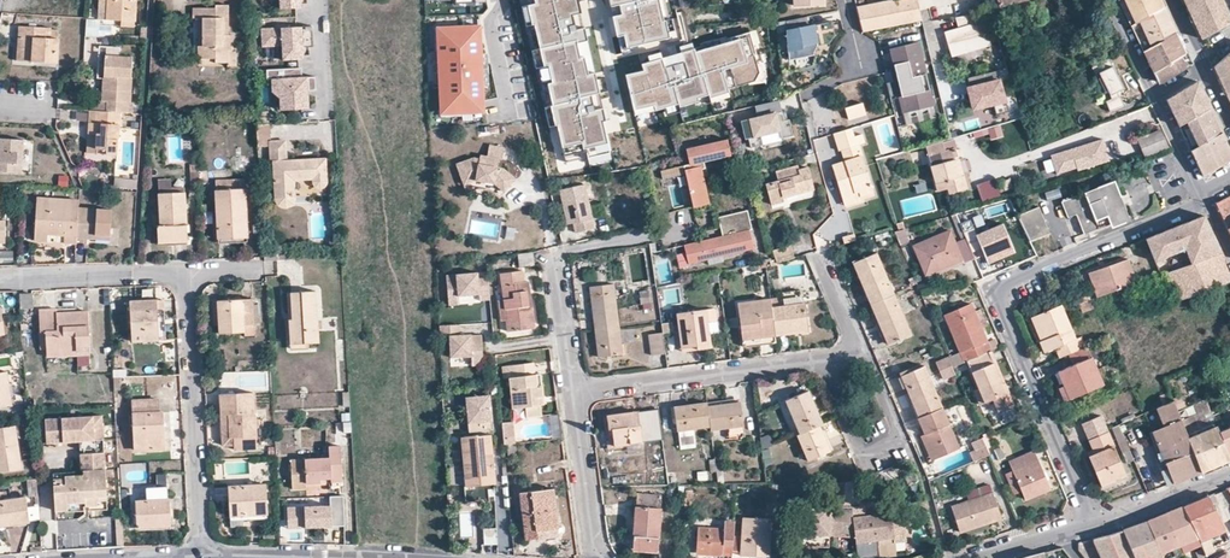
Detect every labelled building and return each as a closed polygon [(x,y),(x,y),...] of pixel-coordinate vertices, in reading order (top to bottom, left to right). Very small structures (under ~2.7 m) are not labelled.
[(108,20),(134,21),(135,0),(109,0),(108,20)] [(280,9),(301,8),(301,0),(280,0),(280,9)] [(564,155),(586,150),(587,157),(610,152),(599,108),(594,109),(591,94),(599,92),(594,71),(588,72),(584,55),(580,56),(576,39),(583,37),(575,0),(534,0),(535,2),(527,3),(532,23),(534,23),(544,65),(548,64),(552,81),(547,82),(552,104),(550,105),(555,125),(557,125),(564,155)] [(617,35),(624,34),(626,46),(670,36),(666,19),(664,19),(660,0),(609,0),(617,35)] [(857,7),(862,32),(922,20),(922,19),(917,0),(891,0),(857,7)] [(989,8),(987,0),(976,0),(979,11),(989,8)] [(999,6),(1018,1),(1021,13),(1032,10),(1029,0),(997,0),(999,6)] [(1043,23),(1044,23),(1062,18),(1062,17),(1057,0),(1037,0),(1043,23)] [(1163,7),(1160,0),(1119,0),(1131,26),(1163,7)] [(1222,0),(1195,0),(1185,6),(1201,39),(1229,23),(1229,17),(1222,0)] [(203,48),(199,48),(198,48),(198,58),(212,59),(213,63),(227,63),(227,66),(235,66),(236,50),(232,51),(232,35),(227,35),(228,5),(216,4),(215,8),(193,8),(193,18),(198,18),(203,19),(204,19),(203,48)] [(1143,52),(1175,32),(1163,7),(1131,26),(1143,52)] [(972,14),(956,18),(959,29),(944,32),(951,57),(953,57),(952,54),(988,44),(989,48),(991,47),(984,22),(974,25),(972,14)] [(808,18),(787,23),(790,61),(816,56),(813,44),(818,43),(818,47),(830,44),(836,36),(834,22),(814,26),(810,27),(808,18)] [(22,40),(21,61),(56,63),(58,39),(49,38),(50,28),(18,26),(17,39),(22,40)] [(313,47),(312,26),(261,29),(262,47),(282,46),(283,60),(303,59),(303,47),(313,47)] [(482,27),(438,28),(439,51),(440,74),(443,73),(443,84),(440,84),(441,114),(462,113),(485,113),(484,86),(483,55),(482,27)] [(1190,64),(1175,32),(1143,52),(1157,81),(1161,82),(1190,64)] [(634,109),(654,105),(655,109),(679,102),(680,105),(699,99),(698,96),(708,93),(709,96),(728,90),(727,87),(754,80),(759,71),(754,54),(756,54),(750,34),(695,50),(694,47),(641,63),(643,69),(626,73),(634,109)] [(890,48),(897,81),(905,79),(908,95),(897,97),(901,113),(931,107),(928,91),(923,92),(919,76),(925,76),(918,43),(890,48)] [(988,44),(952,54),(953,57),(989,48),(988,44)] [(1229,72),(1229,52),(1213,67),(1219,79),(1229,72)] [(130,56),(100,54),(97,101),(88,100),(87,111),(89,111),(95,111),(119,112),(130,113),(131,102),(127,102),(130,56)] [(1109,58),(1092,66),(1097,76),(1092,78),(1100,94),(1108,90),(1112,98),(1106,101),(1110,111),(1124,105),(1120,95),(1119,96),(1117,91),(1124,88),(1109,58)] [(300,68),(266,70),(267,80),(271,79),(300,78),(300,68)] [(999,70),(967,78),(970,87),(971,94),(969,94),(973,110),(994,105),(996,115),(1009,112),(999,70)] [(1229,92),(1229,72),(1219,79),(1226,93),(1229,92)] [(315,91),(314,77),(300,78),(271,79),(272,92),(280,99),(289,99),(289,111),(309,110),(308,91),(315,91)] [(1210,107),(1197,81),(1166,100),(1178,125),(1210,107)] [(269,98),(269,111),(277,111),(278,98),(269,98)] [(289,99),(280,99),(281,111),(289,111),(289,99)] [(778,101),(755,107),(757,118),(741,122),(745,140),(748,139),(750,149),(763,146),(760,136),(779,131),(781,140),(792,137),(789,120),(783,122),(778,101)] [(863,103),(845,108),(849,120),(866,114),(863,103)] [(1114,120),(1120,135),(1156,121),(1150,106),(1114,120)] [(1190,150),(1222,132),(1210,107),(1178,125),(1190,150)] [(78,111),(77,121),(87,121),(87,111),(78,111)] [(119,112),(95,111),(94,123),(89,123),(87,134),(93,135),(93,148),(93,149),(106,150),(106,154),(116,155),(119,112)] [(256,112),(257,124),(267,124),(266,112),(256,112)] [(257,124),(258,146),(266,145),(266,139),(269,138),(269,124),(267,124),(257,124)] [(1002,127),(989,128),(989,139),(1003,138),(1002,127)] [(852,128),(835,133),(840,150),(843,149),(846,161),(833,165),(842,196),(859,191),(861,196),(874,192),(860,144),(866,142),(863,134),(855,136),(852,128)] [(1147,156),(1168,147),(1162,130),(1140,139),(1147,156)] [(1222,132),(1190,150),(1202,176),(1210,171),(1229,160),(1229,150),(1222,132)] [(87,153),(106,154),(106,150),(93,149),(93,148),(93,135),(87,134),(87,153)] [(19,174),(21,141),(0,139),(0,172),(19,174)] [(944,142),(946,151),(956,149),(953,140),(944,142)] [(1110,163),(1103,140),(1051,155),(1057,176),(1077,169),(1078,172),(1110,163)] [(326,184),(326,183),(326,159),(285,160),(285,141),(270,142),(270,162),(274,162),(276,198),(276,200),(277,202),(279,204),(280,205),(282,206),(285,206),(287,206),(289,205),(290,204),(292,203),(293,201),(294,200),(293,196),(293,179),(312,179),(313,184),(314,186),(315,187),(317,188),(319,188),(321,188),(323,187),(324,186),(326,184)] [(730,157),(727,141),(686,150),(689,166),(684,167),(685,174),(694,210),(710,206),(701,171),(705,170),(703,163),(730,157)] [(956,160),(959,158),(956,149),(946,151),(944,142),(943,141),(927,146),(929,156),(940,154),(943,162),(932,165),(939,190),(949,188),(950,193),(968,188),(964,175),(961,176),(960,176),(956,160)] [(495,183),(505,191),(515,178),(503,168),(498,167),(499,159),(502,159),(504,147),(489,144),(487,156),(480,155),(479,158),(474,157),(457,163),(464,184),(476,180),(495,183)] [(964,175),(959,158),(956,160),(960,176),(961,176),(964,175)] [(1043,162),(1046,173),(1054,171),(1050,160),(1043,162)] [(779,181),(767,184),(772,204),(784,201),(784,199),(814,191),(808,168),(800,171),(799,166),(776,171),(779,181)] [(685,174),(684,167),(663,172),(665,179),(685,174)] [(59,175),(60,187),(70,186),(70,175),(59,175)] [(215,180),(215,190),(244,188),(244,178),(215,180)] [(115,179),(114,188),(136,189),(136,180),(115,179)] [(158,193),(182,192),(182,180),(171,180),(170,179),(157,179),(158,193)] [(1005,188),(1012,187),(1010,179),(1003,181),(1005,188)] [(500,196),(505,191),(495,183),(476,180),(464,184),(467,191),(477,187),(492,190),(500,196)] [(996,180),(977,185),(981,202),(1001,197),(996,180)] [(1117,202),(1122,200),(1115,182),(1063,202),(1069,218),(1077,215),(1085,235),(1087,234),(1110,225),(1111,225),(1124,220),(1117,202)] [(575,231),(594,227),(585,183),(560,188),(567,223),(573,222),(575,231)] [(1014,193),(1012,187),(1005,188),(1008,195),(1014,193)] [(244,188),(215,190),(218,235),(243,233),(242,214),(246,213),(244,188)] [(862,200),(861,196),(859,191),(842,196),(845,205),(862,200)] [(182,225),(186,225),(184,192),(158,194),(159,226),(157,226),(157,239),(158,239),(182,238),(181,225),(182,225)] [(1227,228),(1229,226),(1229,195),(1215,203),(1227,228)] [(76,243),(76,238),(78,209),(79,201),(36,198),(34,240),(47,241),(47,240),(47,234),(48,234),(63,235),(63,240),(63,241),(63,242),(76,243)] [(1122,201),(1122,200),(1117,202),(1124,220),(1111,225),(1113,229),(1130,223),(1122,201)] [(1031,241),(1050,232),(1040,207),(1018,215),(1031,241)] [(96,236),(110,237),(110,228),(111,211),(78,209),(76,238),(77,238),(95,240),(96,236)] [(749,220),(746,211),(717,218),(719,228),(749,220)] [(247,236),(246,213),(242,214),(243,233),(218,235),(218,240),(247,238),(247,236)] [(984,213),(970,220),(974,227),(987,221),(984,213)] [(963,260),(965,263),(976,258),(973,251),(964,231),(961,224),(957,214),(952,215),(963,240),(956,243),(950,230),(914,245),(927,274),(939,268),(939,266),(952,261),(955,264),(963,260)] [(1191,264),(1221,253),(1204,215),(1179,225),(1155,235),(1146,239),(1155,262),(1185,249),(1191,264)] [(749,220),(719,228),(722,237),(683,247),(688,266),(754,249),(749,231),(751,231),(749,220)] [(961,224),(964,231),(974,227),(970,220),(961,224)] [(974,227),(964,231),(973,251),(983,248),(990,262),(1015,252),(1003,224),(977,235),(974,227)] [(186,225),(182,225),(181,225),(182,238),(158,239),(157,239),(158,243),(183,242),(187,242),(186,225)] [(905,230),(904,229),(899,231),(895,232),(900,244),(909,241),(907,235),(905,230)] [(843,237),(845,243),(857,240),(855,234),(843,237)] [(777,261),(794,256),(791,245),(773,250),(775,258),(777,261)] [(14,262),(14,253),(0,254),(0,262),(14,262)] [(859,274),(871,303),(893,293),(876,253),(858,261),(863,272),(859,274)] [(1221,253),(1191,264),(1166,273),(1178,301),(1199,293),(1229,281),(1229,273),(1224,261),(1225,260),(1221,253)] [(519,266),(534,264),(533,254),(518,256),(519,266)] [(1097,297),(1137,283),(1128,259),(1088,273),(1097,297)] [(964,263),(965,263),(963,260),(955,264),(952,261),(939,266),(939,268),(927,274),(927,275),(929,278),(964,263)] [(854,263),(859,274),(863,272),(858,261),(854,263)] [(478,271),(446,274),(450,307),(460,306),(459,297),(480,295),(480,302),(490,301),(488,276),(479,277),(478,271)] [(504,300),(507,321),(508,332),(535,328),(528,281),(524,282),(522,271),(501,274),(504,300)] [(589,287),(595,329),(619,326),(613,284),(589,287)] [(649,291),(639,291),(640,305),(650,304),(649,291)] [(800,291),(770,295),(772,307),(801,303),(800,291)] [(295,344),(308,344),(318,343),(315,292),(292,293),(295,344)] [(308,349),(308,344),(295,344),(292,293),(287,293),(289,339),(290,351),(308,349)] [(911,334),(893,293),(871,303),(876,314),(880,313),(893,342),(911,334)] [(21,308),(32,308),(31,295),(20,295),(21,308)] [(775,334),(776,334),(772,307),(771,298),(738,302),(743,339),(775,334)] [(1079,304),(1082,312),(1097,308),(1094,298),(1093,299),(1079,304)] [(218,301),(219,325),(220,333),(245,332),(246,335),(254,335),(252,299),(218,301)] [(502,321),(507,321),(504,300),(498,300),(501,321),(502,321)] [(163,301),(155,302),(157,340),(165,339),(163,302),(163,301)] [(579,302),(580,311),(591,310),(590,301),(579,302)] [(155,302),(129,302),(132,341),(157,340),(155,302)] [(805,303),(772,307),(776,334),(808,331),(805,303)] [(967,361),(991,351),(982,331),(974,312),(971,304),(945,315),(961,352),(949,357),(953,367),(967,361)] [(1068,354),(1085,347),(1080,337),(1075,339),(1070,325),(1064,312),(1063,309),(1061,305),(1036,315),(1046,339),(1040,341),(1045,352),(1056,348),(1060,357),(1068,354)] [(32,317),(32,308),(21,308),(18,308),(19,318),(32,317)] [(57,316),(56,312),(56,309),(39,310),(40,332),(45,332),(46,349),(46,351),(76,349),(77,350),(77,346),(78,346),(89,346),(87,311),(72,312),(72,316),(57,316)] [(705,310),(707,322),(715,321),(716,319),(715,310),(713,309),(705,310)] [(696,346),(696,349),(710,347),(707,322),(705,310),(678,313),(683,346),(696,346)] [(980,310),(974,312),(982,331),(985,330),(984,326),(987,325),(980,310)] [(1030,318),(1040,341),(1046,339),(1036,315),(1030,318)] [(662,333),(663,334),(673,332),(672,322),(661,323),(662,333)] [(485,365),(484,335),(473,335),(473,334),(462,335),(462,324),(460,324),(440,325),(441,337),(450,337),(451,356),(473,355),(474,365),(475,365),(485,365)] [(619,326),(595,329),(598,356),(622,353),(619,326)] [(653,355),(665,353),(663,334),(662,333),(650,334),(653,355)] [(777,341),(776,334),(775,334),(743,339),(744,346),(777,341)] [(89,346),(78,346),(77,346),(77,350),(76,349),(46,351),(46,356),(46,357),(76,355),(77,355),(89,354),(89,346)] [(1087,346),(1085,347),(1068,354),(1073,365),(1058,372),(1065,386),(1070,399),(1103,384),(1087,346)] [(995,362),(991,351),(967,361),(980,389),(976,391),(981,403),(992,398),(998,411),(1014,404),(1004,382),(1002,383),(993,363),(995,362)] [(949,357),(948,356),(936,361),(945,381),(957,376),(953,367),(949,357)] [(1004,382),(995,362),(993,363),(1002,383),(1004,382)] [(538,397),(542,397),(541,384),(533,385),(532,375),(534,374),(533,363),(515,365),(516,377),(510,378),(514,407),(526,407),(527,417),(541,416),(540,405),(538,405),(538,398),(538,397)] [(911,386),(907,389),(919,417),(941,408),(943,407),(925,366),(906,374),(911,386)] [(113,378),(130,377),(129,370),(113,370),(113,378)] [(10,405),(6,372),(0,373),(0,406),(10,405)] [(540,374),(534,374),(532,375),(533,385),(541,384),(540,375),(540,374)] [(901,376),(907,389),(911,386),(906,374),(901,376)] [(1065,401),(1070,399),(1065,386),(1060,389),(1065,401)] [(799,433),(818,425),(822,423),(808,390),(785,400),(799,433)] [(229,438),(230,438),(256,437),(255,419),(255,413),(253,413),(252,393),(220,394),(221,411),(222,411),(228,411),(228,412),(229,438)] [(466,432),(490,429),(487,394),(463,397),(466,432)] [(1178,398),(1172,400),(1177,412),(1183,409),(1178,398)] [(1216,426),(1205,399),(1183,409),(1177,412),(1187,438),(1216,426)] [(135,450),(164,449),(162,410),(159,411),(158,400),(132,401),(135,450)] [(1164,462),(1173,483),(1200,473),(1196,462),(1187,438),(1177,412),(1172,400),(1157,407),(1164,426),(1152,431),(1156,440),(1164,462)] [(728,428),(743,426),(740,401),(708,404),(711,426),(711,429),(728,428)] [(711,426),(708,404),(708,402),(674,406),(678,431),(711,426)] [(927,434),(937,458),(958,448),(941,408),(919,417),(926,434),(927,434)] [(611,446),(662,439),(658,409),(607,416),(611,446)] [(223,445),(229,438),(228,412),(228,411),(222,411),(221,411),(223,445)] [(1126,475),(1108,432),(1101,417),(1083,424),(1090,439),(1094,450),(1096,454),(1095,454),(1092,456),(1088,457),(1100,485),(1126,475)] [(82,473),(106,471),(102,418),(45,422),(47,446),(74,444),(74,440),(79,439),(82,469),(82,473)] [(336,441),(350,440),(348,424),(335,425),(336,441)] [(513,424),(502,425),(504,447),(508,447),(512,446),(515,445),(513,424)] [(830,451),(818,425),(799,433),(797,434),(808,461),(830,451)] [(1119,441),(1125,439),(1119,425),(1112,427),(1118,441),(1119,441)] [(21,469),(15,426),(0,428),(0,472),(21,469)] [(745,435),(743,426),(728,428),(730,437),(745,435)] [(1200,473),(1210,469),(1229,461),(1229,459),(1219,432),(1216,426),(1187,438),(1196,462),(1200,473)] [(1219,432),(1229,459),(1229,427),(1219,432)] [(1166,486),(1173,483),(1164,462),(1156,440),(1152,431),(1150,432),(1155,446),(1161,462),(1157,463),(1166,486)] [(932,460),(937,458),(927,434),(926,434),(922,436),(932,459),(932,460)] [(466,487),(494,485),(490,436),(477,437),(477,436),(464,437),(465,444),(463,452),(464,453),(464,463),(466,487)] [(987,446),(983,437),(973,442),(977,451),(987,446)] [(1129,449),(1125,439),(1119,441),(1123,452),(1129,449)] [(512,446),(508,447),(509,459),(517,458),(515,445),(512,446)] [(979,458),(990,454),(987,446),(977,451),(976,451),(979,458)] [(1001,460),(1006,458),(1001,447),(996,449),(1001,460)] [(328,460),(291,461),(292,490),(307,490),(306,485),(306,484),(319,484),(320,484),(320,481),(320,480),(331,480),(332,486),(332,487),(342,487),(341,479),(341,459),(340,459),(340,448),(328,449),(328,460)] [(770,458),(771,458),(769,449),(762,450),(763,459),(764,459),(770,458)] [(1129,449),(1123,452),(1127,461),(1133,459),(1129,449)] [(1027,499),(1050,489),(1035,452),(1011,462),(1015,472),(1008,475),(1015,492),(1022,490),(1027,499)] [(87,499),(108,497),(106,471),(82,473),(74,473),(74,477),(67,478),(67,486),(55,487),(57,513),(68,512),(68,509),(68,504),(87,502),(87,499)] [(708,480),(707,472),(697,472),(697,481),(708,480)] [(55,475),(55,487),(67,486),(67,478),(74,477),(74,473),(55,475)] [(866,477),(857,479),(858,487),(862,486),(862,483),(867,482),(866,477)] [(29,496),(38,495),(36,478),(27,479),(29,496)] [(837,483),(835,504),(854,505),(854,480),(837,483)] [(230,516),(266,514),(265,484),(228,486),(229,495),(230,516)] [(320,487),(320,484),(319,484),(306,484),(306,485),(307,490),(307,494),(320,494),(320,487)] [(494,498),(494,485),(466,487),(465,487),(466,501),(494,498)] [(215,496),(229,495),(228,486),(215,487),(215,496)] [(137,528),(169,525),(168,500),(166,499),(166,488),(146,488),(147,501),(135,501),(137,528)] [(538,531),(557,528),(552,490),(520,494),(526,540),(538,538),(537,531),(538,531)] [(961,531),(1002,518),(994,494),(953,507),(961,531)] [(1198,538),(1199,540),(1224,530),(1225,530),(1220,519),(1214,507),(1212,504),(1212,502),(1209,495),(1189,504),(1183,506),(1198,538)] [(633,549),(658,550),(661,497),(637,496),(633,549)] [(28,522),(25,497),(0,501),(0,526),(28,522)] [(109,506),(108,497),(87,499),(87,502),(68,504),(68,509),(109,506)] [(344,527),(343,497),(329,497),(329,506),(286,508),(287,521),(304,520),(304,528),(324,528),(324,519),(330,519),(330,527),(344,527)] [(830,533),(856,535),(854,518),(854,505),(835,504),(801,502),(798,543),(829,545),(830,533)] [(854,505),(854,518),(856,535),(856,537),(857,544),(857,547),(858,557),(867,557),(879,556),(878,545),(894,543),(893,532),(904,530),(902,511),(866,516),(865,504),(854,505)] [(1161,553),(1198,538),(1183,506),(1176,509),(1153,519),(1147,521),(1161,553)] [(742,536),(733,535),(732,551),(741,551),(741,556),(768,557),(771,519),(743,517),(742,536)] [(304,520),(287,521),(287,529),(304,528),(304,520)] [(1161,553),(1147,521),(1142,523),(1123,530),(1124,531),(1131,549),(1135,557),(1163,557),(1161,553)] [(732,551),(733,535),(734,530),(698,527),(697,552),(732,555),(732,551)] [(485,544),(498,544),(497,528),(484,528),(485,544)] [(559,536),(557,528),(538,531),(537,531),(538,538),(558,536),(559,536)] [(893,532),(894,543),(906,541),(904,530),(893,532)] [(1123,530),(1093,540),(1101,557),(1135,557),(1131,549),(1124,531),(1123,530)] [(1200,542),(1202,545),(1204,549),(1206,553),(1210,551),(1208,548),(1226,540),(1229,539),(1226,531),(1225,530),(1224,530),(1199,540),(1200,542)] [(1202,545),(1200,542),(1199,540),(1198,538),(1161,553),(1163,557),(1171,557),(1185,552),(1202,545)] [(1206,553),(1204,549),(1196,553),(1198,557),(1200,557),(1206,554),(1206,553)]
